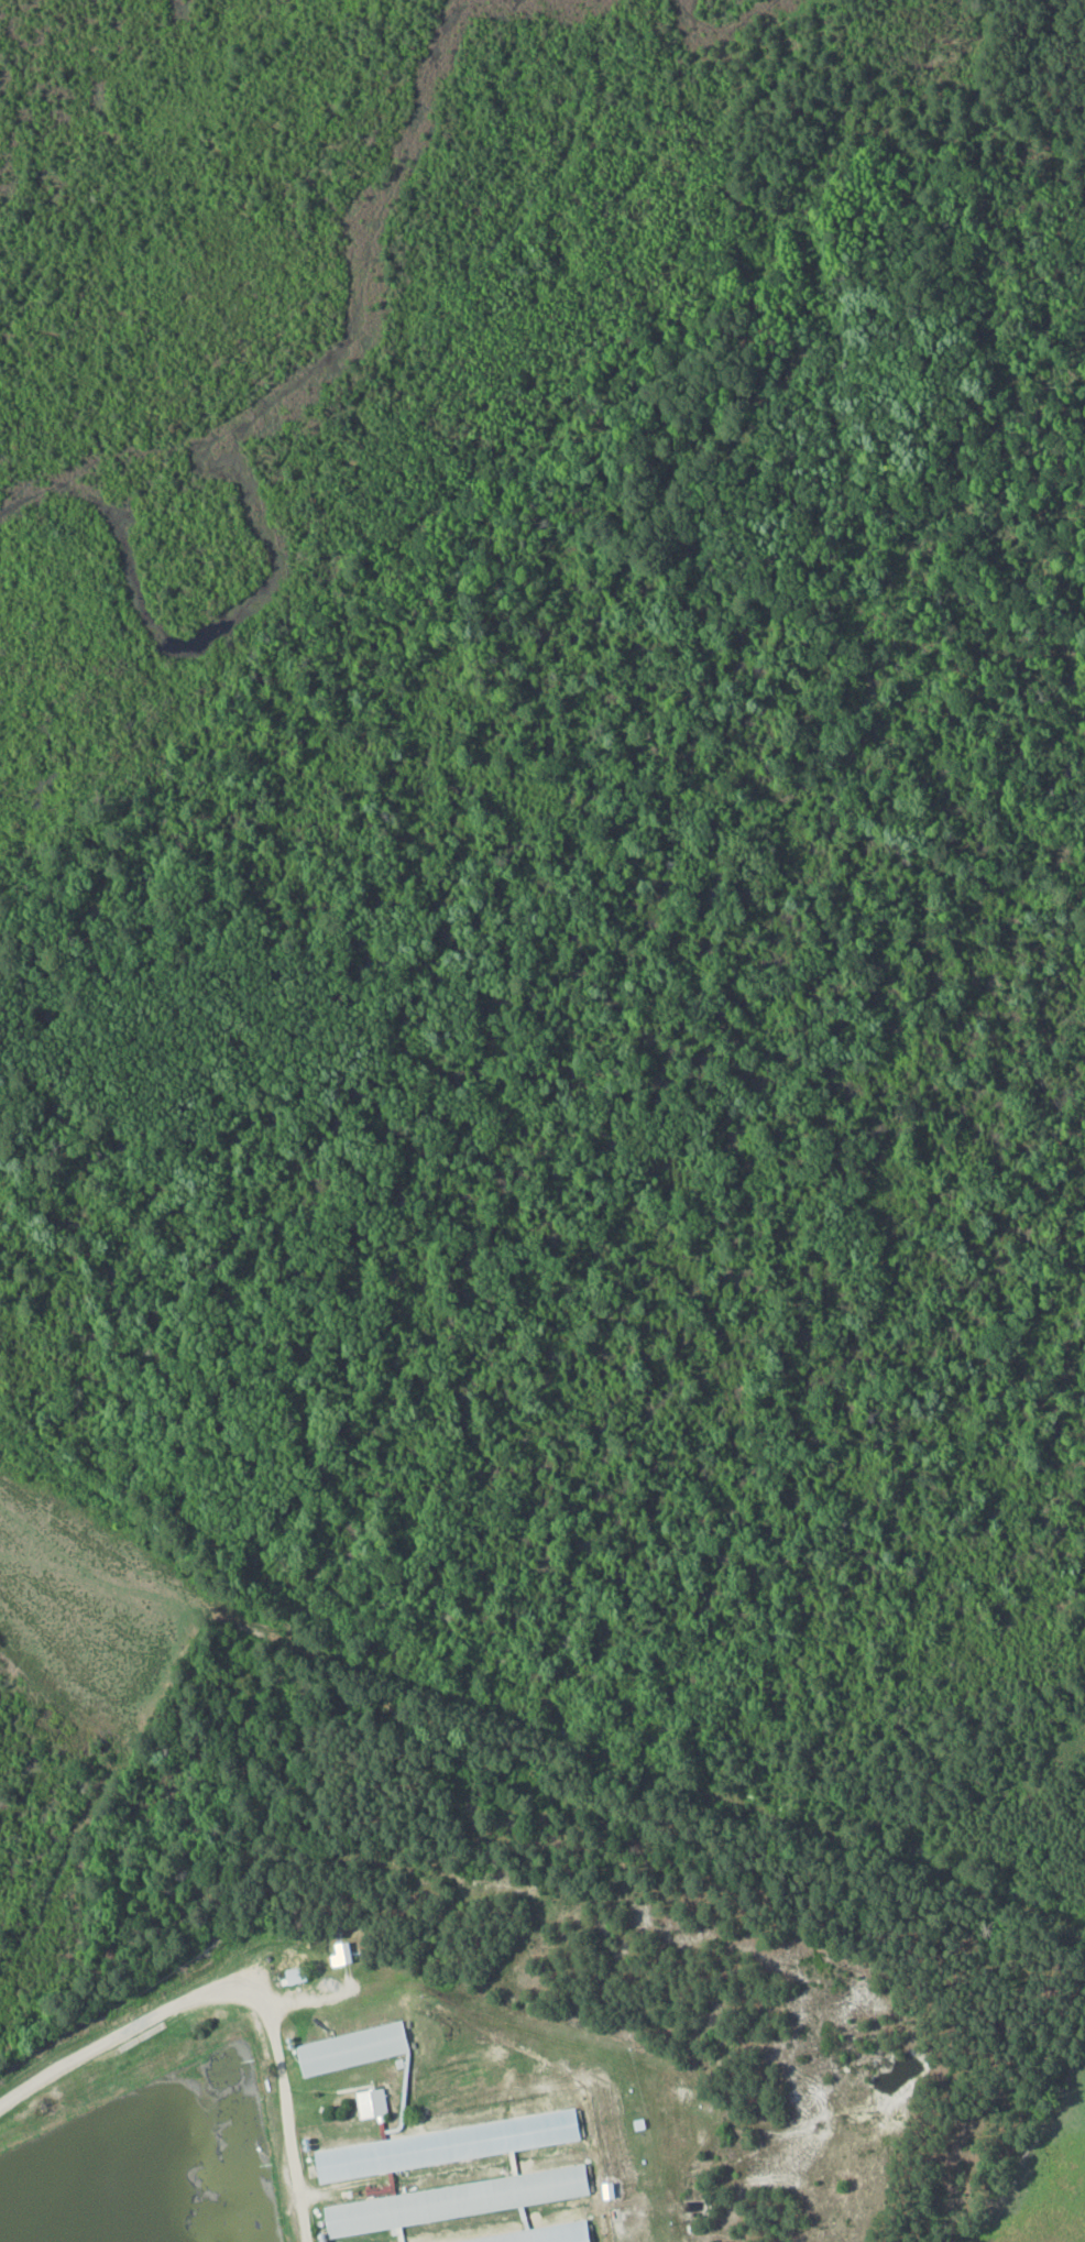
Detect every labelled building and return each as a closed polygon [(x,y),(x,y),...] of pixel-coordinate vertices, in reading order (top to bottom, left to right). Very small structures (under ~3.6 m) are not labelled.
[(287,1983),(307,1980),(305,1966),(285,1969),(287,1983)] [(357,2090),(358,2117),(387,2115),(385,2088),(357,2090)] [(314,2147),(318,2179),(580,2143),(576,2112),(314,2147)] [(587,2220),(528,2227),(525,2203),(589,2196),(586,2167),(324,2204),(327,2236),(403,2228),(399,2241),(589,2241),(587,2220)]
